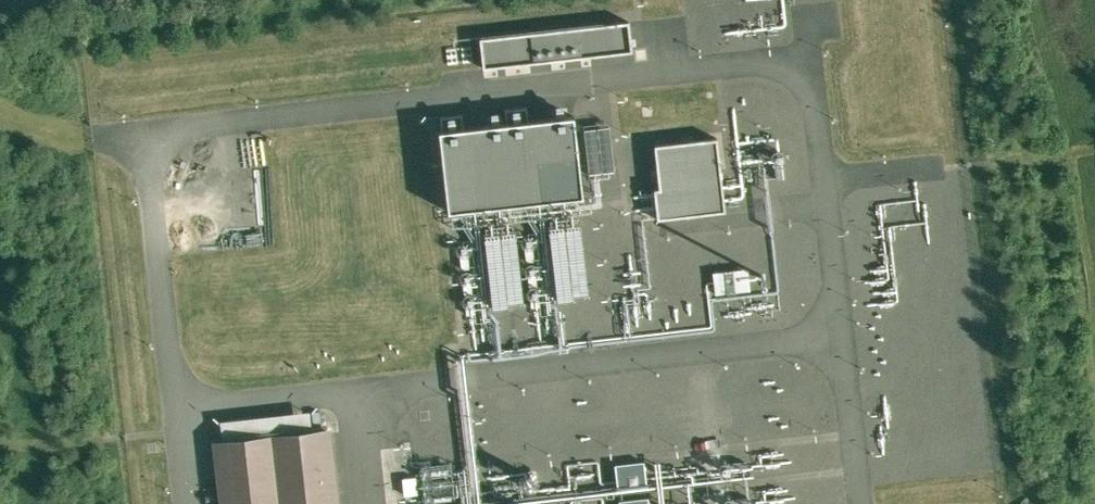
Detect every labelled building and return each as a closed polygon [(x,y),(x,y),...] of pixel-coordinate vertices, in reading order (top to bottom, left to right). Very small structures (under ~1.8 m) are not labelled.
[(634,21),(486,36),(489,64),(637,49),(634,21)] [(531,106),(511,108),(513,124),(533,122),(531,106)] [(465,115),(445,117),(447,131),(467,129),(465,115)] [(467,129),(447,131),(456,210),(591,195),(583,117),(533,122),(513,124),(467,129)] [(722,138),(661,145),(666,187),(660,188),(663,217),(730,209),(722,138)] [(481,303),(514,301),(511,232),(477,234),(481,303)] [(746,267),(707,270),(709,293),(747,290),(746,267)] [(282,503),(338,503),(329,426),(274,432),(282,503)] [(274,432),(220,438),(227,503),(282,503),(274,432)] [(415,493),(427,492),(427,497),(433,496),(432,478),(445,477),(444,463),(414,464),(415,493)] [(646,464),(619,467),(622,492),(649,489),(646,464)] [(411,475),(397,476),(400,496),(414,494),(411,475)]
